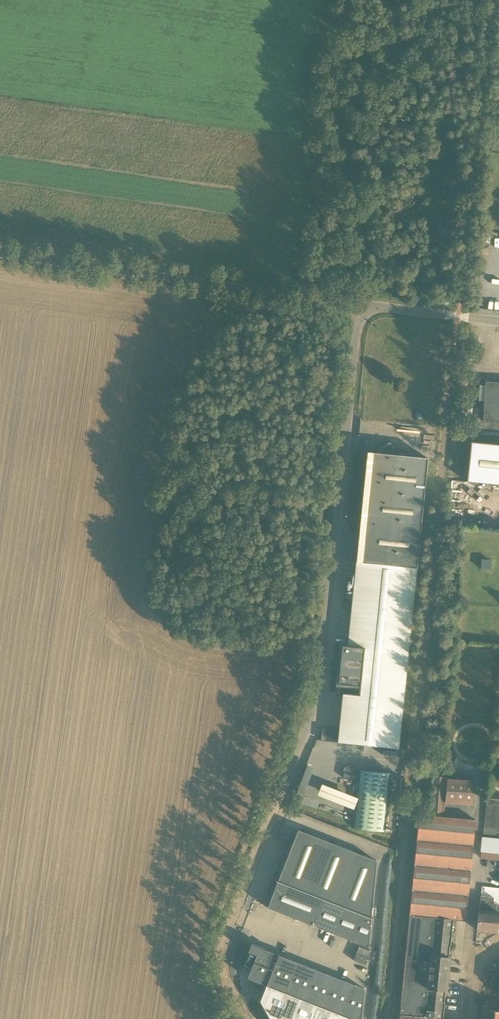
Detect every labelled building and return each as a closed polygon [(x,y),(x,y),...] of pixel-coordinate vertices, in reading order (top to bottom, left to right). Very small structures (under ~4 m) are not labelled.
[(483,421),(498,422),(498,384),(485,383),(483,421)] [(471,442),(467,482),(498,485),(498,445),(471,442)] [(398,749),(427,459),(366,453),(347,647),(341,646),(337,693),(342,694),(337,743),(398,749)] [(492,569),(492,559),(482,559),(481,568),(492,569)] [(302,795),(301,801),(318,806),(320,799),(304,794),(307,787),(314,765),(306,763),(297,794),(302,795)] [(383,833),(389,773),(362,770),(356,830),(383,833)] [(492,774),(491,787),(498,788),(498,775),(492,774)] [(475,783),(433,779),(430,817),(443,819),(445,804),(472,807),(475,783)] [(317,794),(354,808),(359,796),(322,782),(317,794)] [(483,839),(482,853),(498,855),(498,796),(488,795),(483,839)] [(419,815),(417,842),(473,848),(475,822),(443,819),(430,817),(419,815)] [(376,864),(297,834),(267,909),(368,949),(376,864)] [(417,842),(414,867),(470,873),(473,848),(417,842)] [(414,867),(412,892),(468,898),(470,873),(414,867)] [(483,886),(498,886),(498,867),(484,867),(483,886)] [(412,892),(410,916),(453,921),(465,922),(468,898),(412,892)] [(476,930),(496,932),(496,930),(498,931),(498,925),(497,924),(498,912),(494,911),(495,904),(492,904),(493,898),(481,897),(479,909),(478,909),(476,930)] [(400,1017),(432,1018),(442,1018),(453,921),(410,916),(400,1017)] [(244,966),(251,969),(247,979),(265,986),(350,1018),(361,1018),(365,991),(253,945),(244,966)] [(265,986),(260,1002),(270,1018),(350,1018),(265,986)] [(484,1009),(483,1018),(498,1018),(498,1011),(484,1009)]
